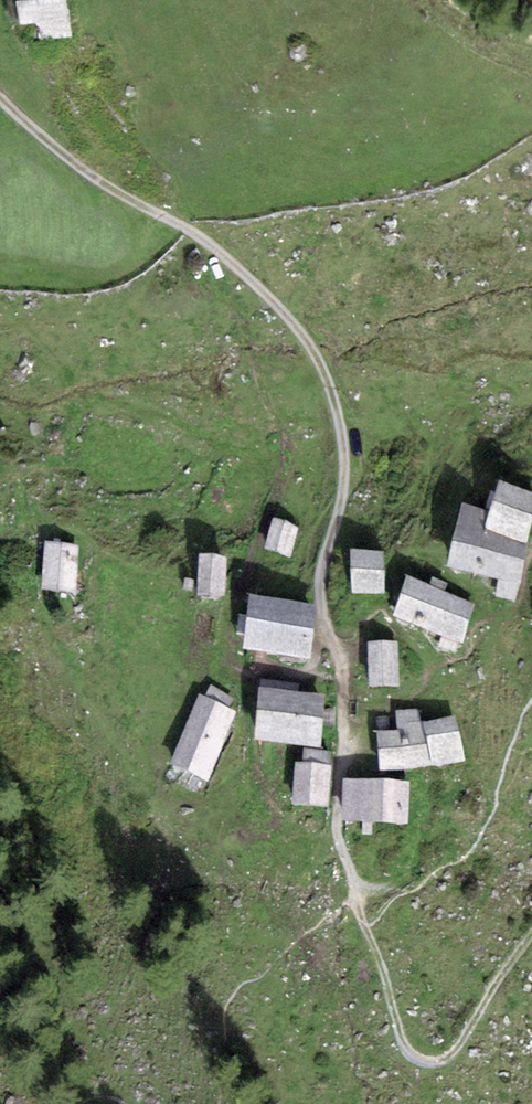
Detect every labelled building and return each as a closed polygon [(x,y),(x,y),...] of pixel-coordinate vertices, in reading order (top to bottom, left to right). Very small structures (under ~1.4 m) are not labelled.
[(22,26),(39,24),(41,41),(74,37),(69,0),(19,0),(22,26)] [(500,480),(489,511),(462,503),(447,567),(499,578),(496,597),(516,600),(531,532),(531,492),(500,480)] [(300,527),(273,518),(263,548),(290,557),(300,527)] [(81,544),(46,540),(41,590),(76,593),(81,544)] [(385,593),(383,551),(351,549),(352,592),(385,593)] [(227,555),(199,554),(197,596),(225,597),(227,555)] [(476,604),(406,574),(391,614),(462,643),(476,604)] [(319,605),(252,594),(243,648),(309,660),(319,605)] [(400,685),(398,639),(369,641),(371,687),(400,685)] [(205,697),(200,695),(168,763),(207,781),(239,712),(229,708),(234,698),(210,686),(205,697)] [(325,695),(260,688),(255,740),(320,747),(325,695)] [(420,708),(395,711),(398,728),(376,731),(381,772),(464,761),(458,717),(422,722),(420,708)] [(303,762),(295,761),(292,804),(328,807),(332,751),(304,748),(303,762)] [(409,781),(344,778),(341,819),(406,823),(409,781)]
